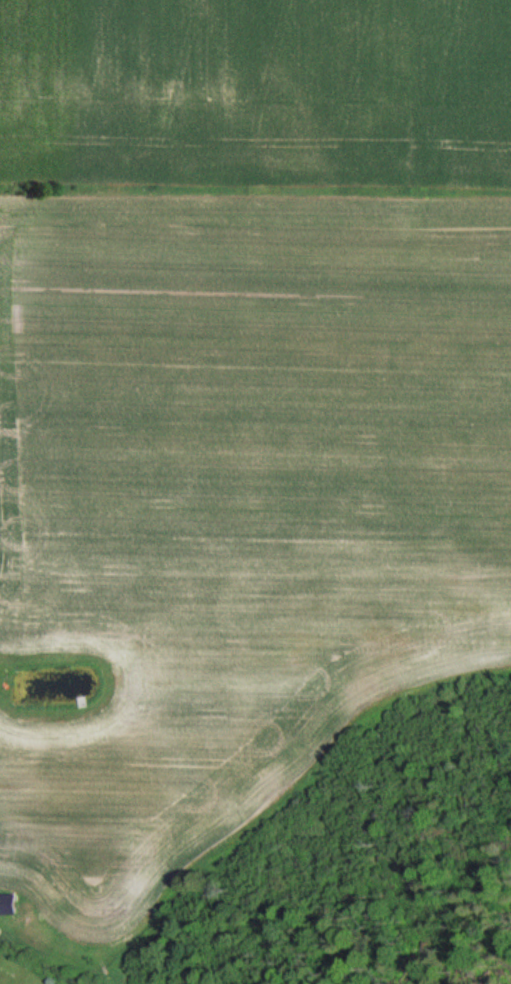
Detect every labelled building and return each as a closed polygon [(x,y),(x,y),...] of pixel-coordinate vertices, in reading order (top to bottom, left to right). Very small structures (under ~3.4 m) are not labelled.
[(0,894),(0,914),(22,914),(22,894),(0,894)]
